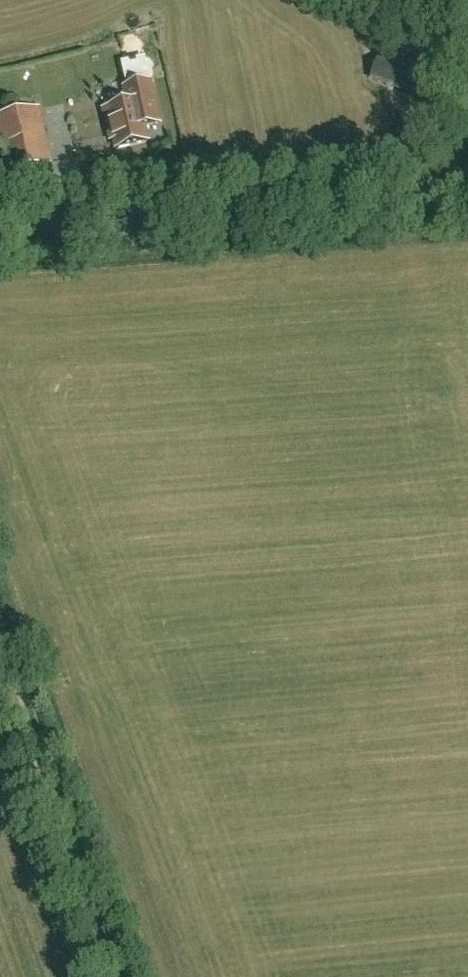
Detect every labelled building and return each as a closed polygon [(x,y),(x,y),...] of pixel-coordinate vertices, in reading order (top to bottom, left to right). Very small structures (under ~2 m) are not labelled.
[(146,127),(160,124),(150,82),(125,88),(129,104),(104,110),(110,141),(114,140),(116,148),(149,141),(146,127)] [(38,107),(0,116),(0,144),(1,144),(8,173),(51,163),(38,107)]
